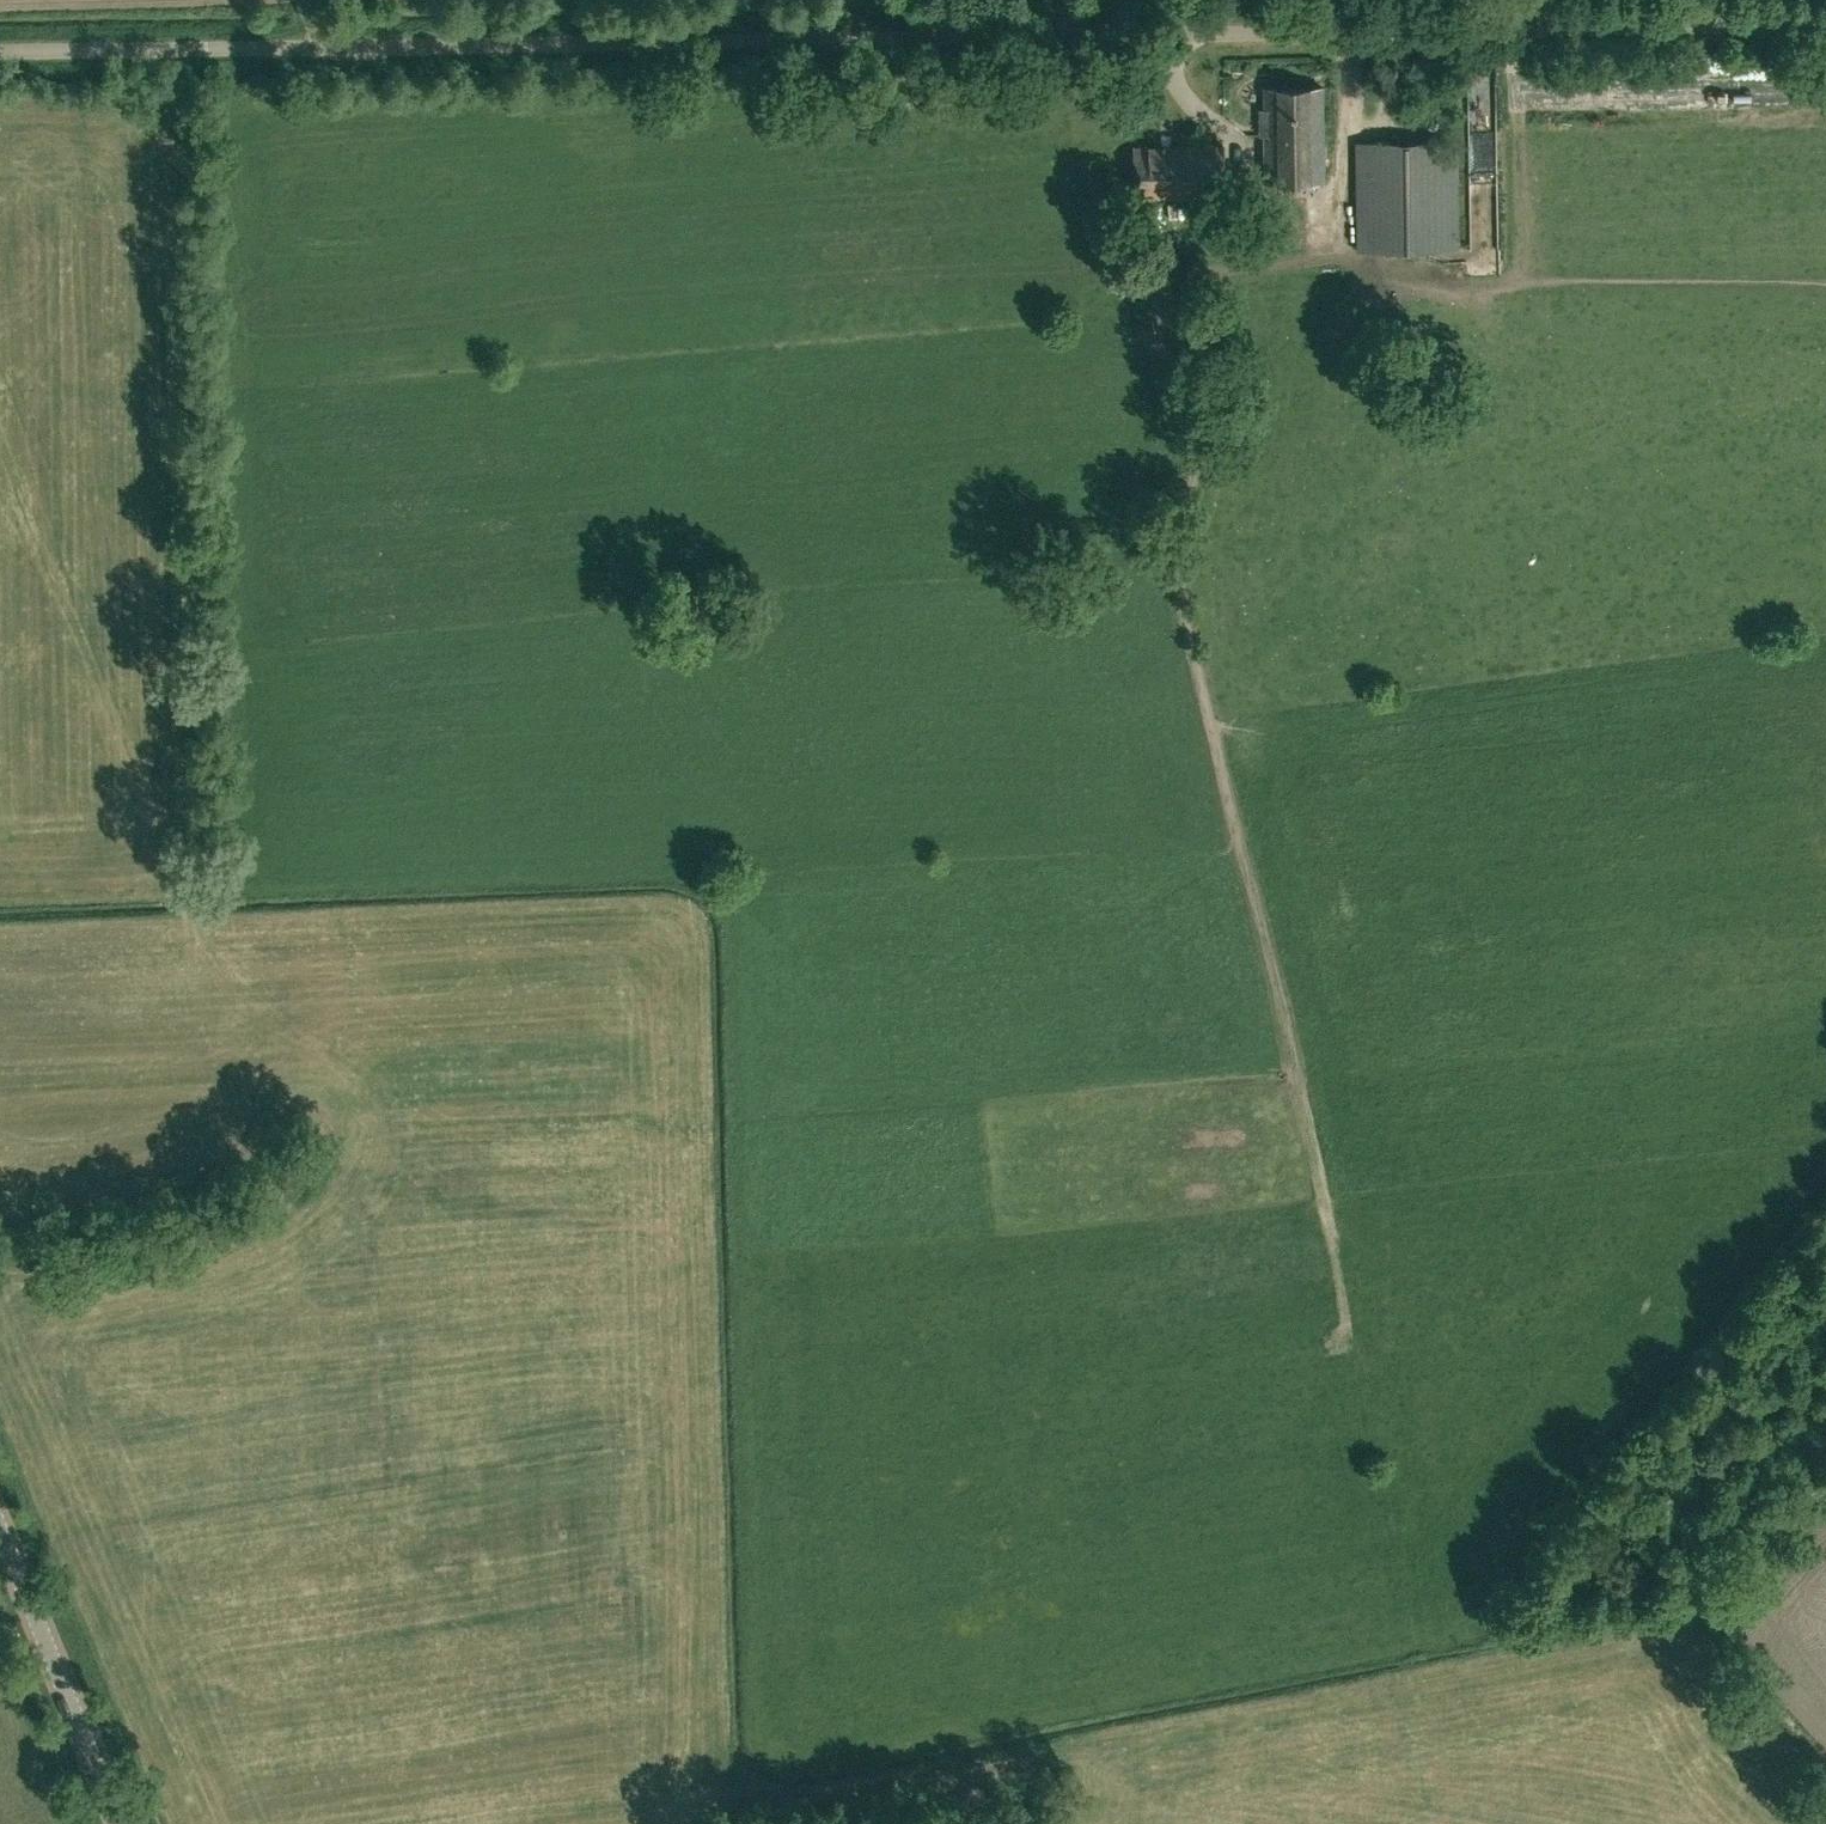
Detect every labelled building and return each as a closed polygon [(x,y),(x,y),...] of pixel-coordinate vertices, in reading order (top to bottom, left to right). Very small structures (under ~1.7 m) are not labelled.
[(1266,180),(1324,179),(1323,86),(1264,87),(1264,109),(1260,109),(1261,134),(1265,134),(1266,180)] [(1359,249),(1457,248),(1456,140),(1358,141),(1359,249)] [(1136,198),(1224,197),(1223,145),(1135,147),(1136,198)]
